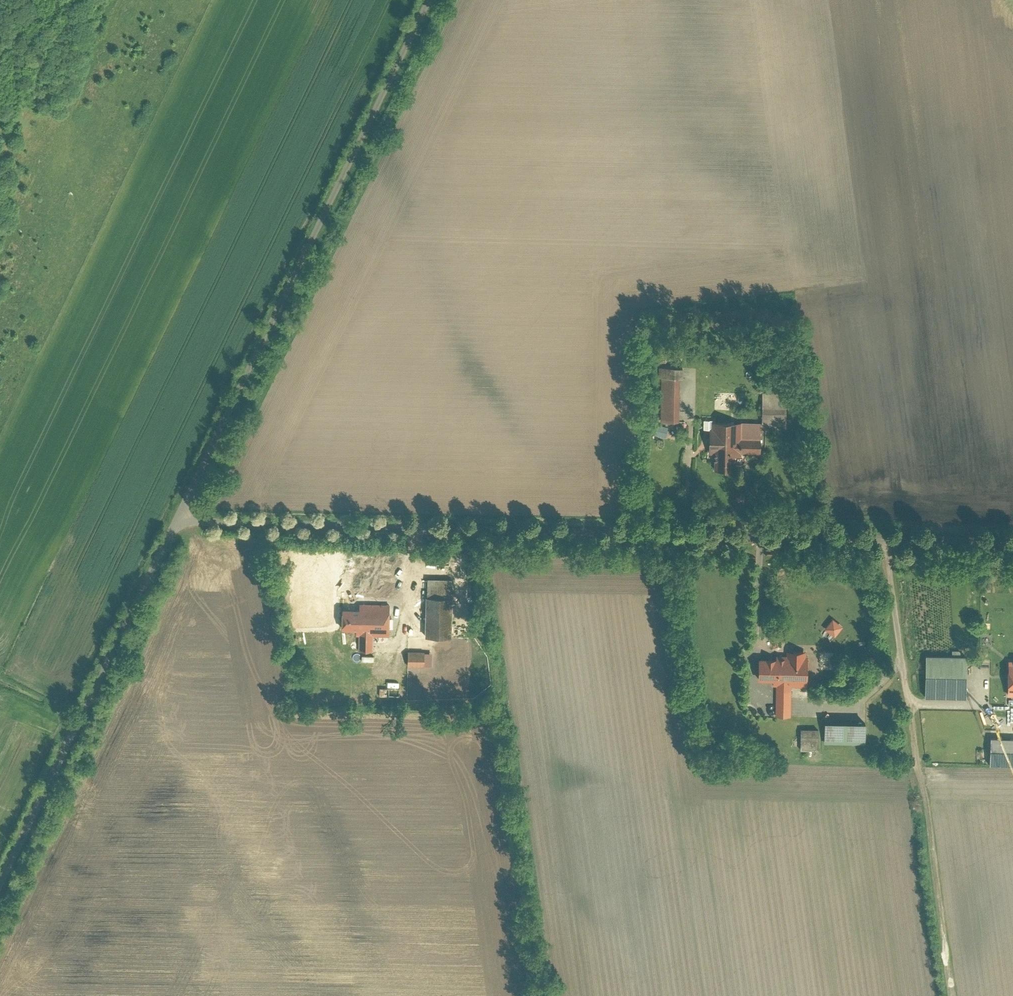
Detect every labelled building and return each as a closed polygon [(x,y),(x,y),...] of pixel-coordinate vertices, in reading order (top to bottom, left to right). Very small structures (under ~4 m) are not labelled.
[(672,366),(656,366),(654,430),(669,431),(672,366)] [(705,453),(705,465),(728,465),(728,447),(754,447),(754,435),(779,435),(780,389),(751,389),(750,419),(696,418),(696,453),(705,453)] [(418,570),(416,629),(442,630),(445,571),(418,570)] [(1006,718),(1012,719),(1012,659),(1009,659),(1012,590),(975,588),(972,655),(984,656),(982,689),(1008,690),(1006,718)] [(350,631),(349,647),(366,648),(367,630),(380,631),(382,599),(349,597),(349,602),(331,601),(330,630),(350,631)] [(815,620),(826,629),(834,619),(823,610),(815,620)] [(398,644),(397,660),(414,660),(415,645),(398,644)] [(915,690),(958,691),(959,648),(916,647),(915,690)] [(786,681),(805,681),(805,653),(802,653),(802,648),(787,648),(787,654),(755,654),(755,677),(769,677),(769,684),(772,684),(772,727),(786,727),(786,681)] [(816,699),(815,739),(851,740),(852,700),(816,699)] [(1012,759),(1012,730),(981,728),(979,758),(1012,759)]
